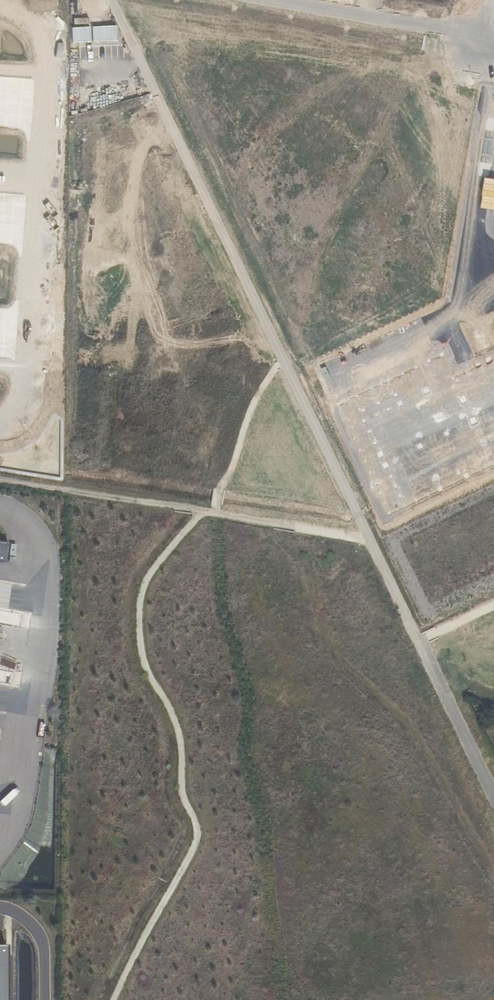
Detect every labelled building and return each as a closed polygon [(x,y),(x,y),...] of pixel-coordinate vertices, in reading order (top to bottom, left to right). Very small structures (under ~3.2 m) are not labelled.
[(6,565),(9,545),(0,543),(0,564),(6,565)]
